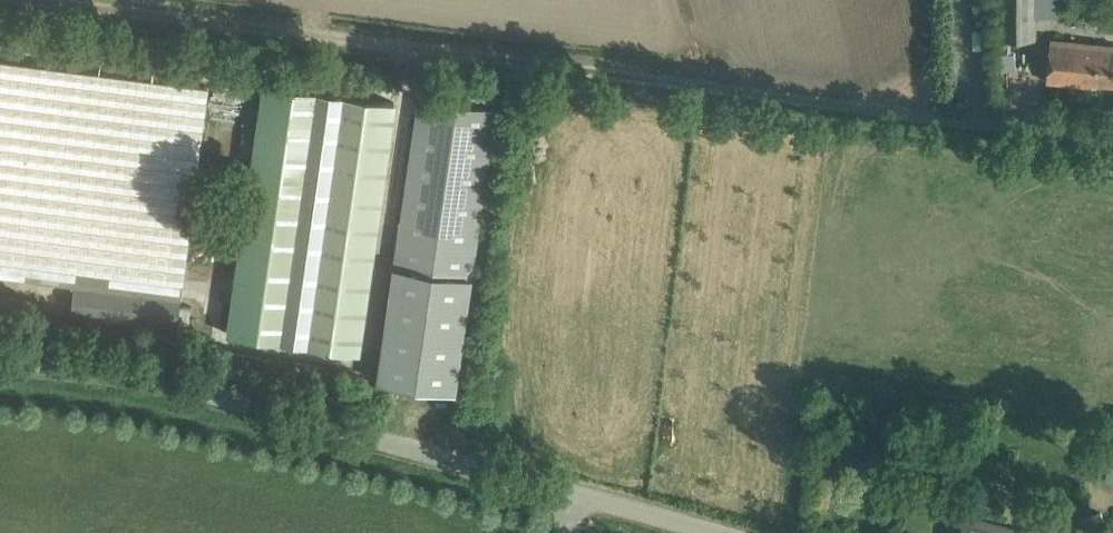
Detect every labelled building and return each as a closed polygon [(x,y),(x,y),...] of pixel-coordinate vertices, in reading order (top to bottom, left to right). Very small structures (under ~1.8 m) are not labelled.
[(1036,14),(1063,14),(1063,0),(999,0),(1000,37),(1036,37),(1036,14)] [(1051,38),(1047,80),(1097,85),(1098,82),(1112,83),(1112,44),(1051,38)] [(204,147),(206,81),(150,79),(149,94),(157,99),(152,109),(167,110),(167,117),(188,118),(187,130),(181,142),(176,142),(175,155),(170,155),(162,169),(162,171),(152,189),(152,210),(167,219),(156,218),(155,234),(152,241),(159,241),(162,234),(175,241),(168,255),(182,255),(190,260),(193,187),(184,183),(204,147)] [(233,161),(222,233),(244,236),(230,332),(361,351),(397,102),(396,101),(266,83),(255,164),(233,161)] [(418,97),(377,380),(457,392),(497,108),(418,97)] [(177,326),(179,304),(180,298),(76,287),(75,293),(73,315),(177,326)] [(191,307),(180,306),(178,332),(188,333),(191,307)] [(1086,438),(1081,475),(1106,479),(1112,480),(1112,443),(1086,438)] [(964,514),(958,532),(1033,532),(964,514)]
